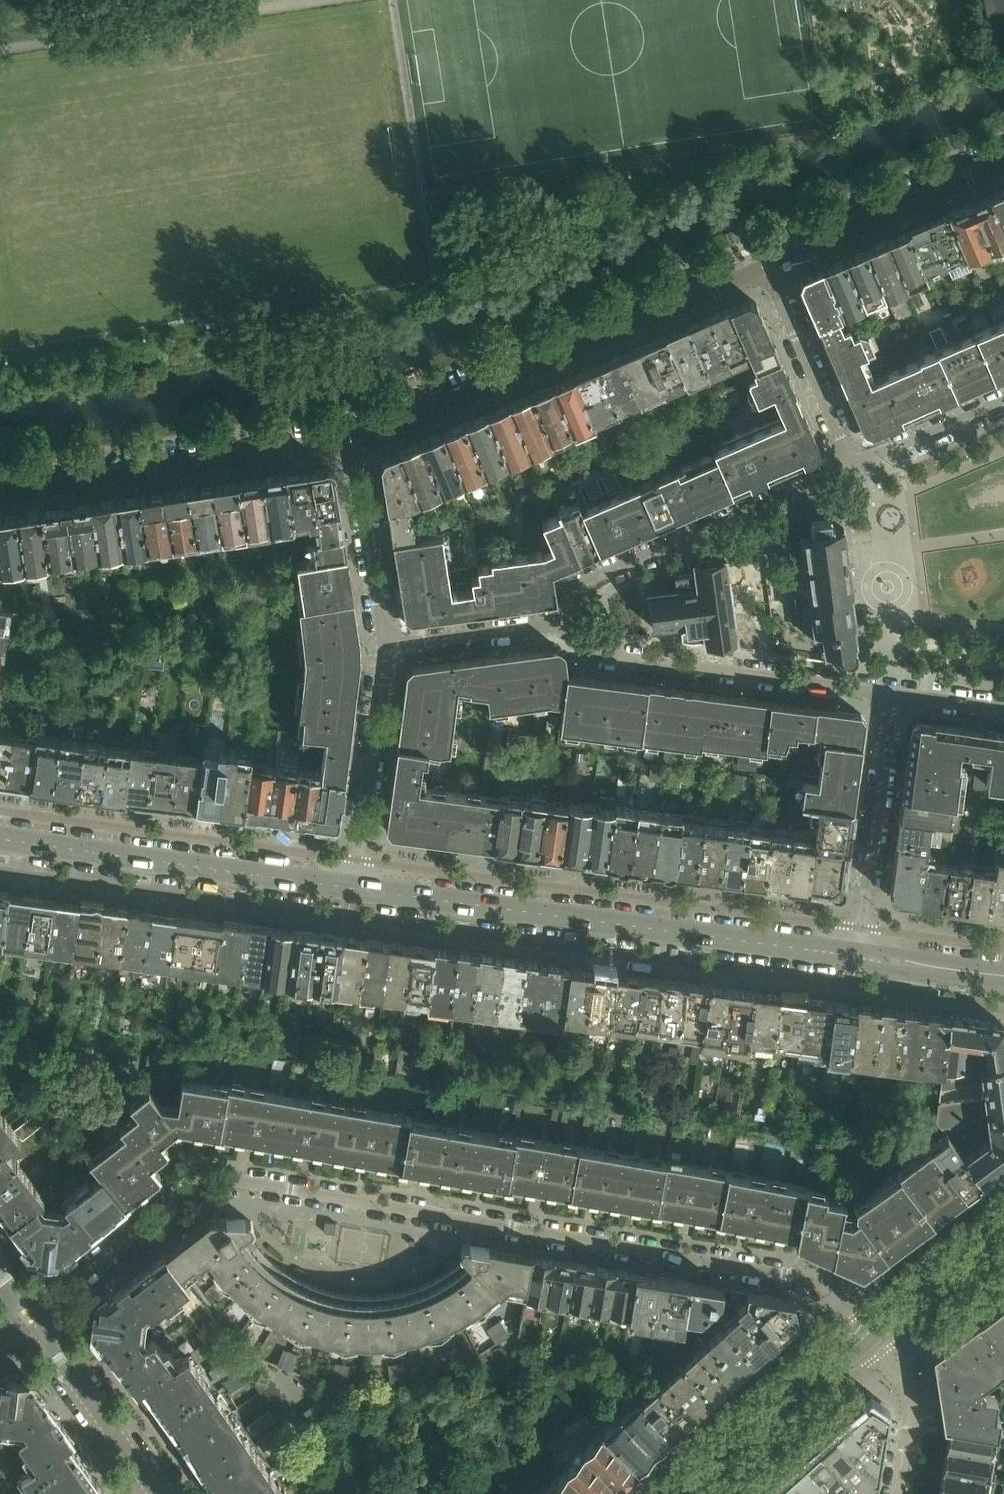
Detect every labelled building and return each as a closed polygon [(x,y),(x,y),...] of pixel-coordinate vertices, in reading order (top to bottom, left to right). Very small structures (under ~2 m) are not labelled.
[(1003,37),(1003,0),(986,0),(992,38),(990,38),(991,40),(1003,37)] [(992,193),(1003,223),(1003,188),(992,193)] [(971,202),(992,253),(1000,250),(998,245),(1003,242),(1003,223),(992,193),(971,202)] [(971,202),(948,212),(966,255),(968,258),(980,253),(983,257),(992,253),(971,202)] [(966,255),(948,212),(929,221),(946,264),(966,255)] [(946,264),(929,221),(908,229),(926,273),(928,278),(929,282),(951,273),(946,264)] [(793,242),(787,228),(778,232),(784,246),(793,242)] [(926,273),(908,229),(887,239),(908,287),(928,278),(926,273)] [(887,239),(865,248),(886,297),(908,287),(887,239)] [(865,248),(844,257),(865,306),(886,297),(865,248)] [(844,257),(823,266),(845,315),(865,306),(844,257)] [(823,266),(803,275),(800,282),(819,326),(839,318),(845,315),(823,266)] [(960,295),(948,300),(953,312),(965,307),(963,301),(960,295)] [(972,297),(963,301),(965,307),(966,309),(976,305),(972,297)] [(749,299),(730,307),(751,355),(756,366),(780,356),(756,302),(749,299)] [(730,307),(708,316),(729,364),(751,355),(730,307)] [(708,316),(687,325),(708,373),(729,364),(708,316)] [(839,318),(819,326),(846,390),(864,382),(865,384),(871,381),(860,356),(875,350),(868,333),(859,332),(853,335),(850,326),(843,329),(839,318)] [(889,324),(897,341),(904,337),(897,320),(889,324)] [(993,326),(1003,352),(1003,321),(993,326)] [(687,325),(667,334),(687,382),(708,373),(687,325)] [(940,326),(929,331),(938,350),(949,345),(940,326)] [(956,342),(937,350),(957,396),(1003,376),(1003,352),(993,326),(956,342)] [(667,334),(643,345),(663,392),(687,382),(667,334)] [(919,336),(897,346),(899,351),(921,342),(919,336)] [(643,345),(621,354),(641,402),(663,392),(643,345)] [(920,360),(883,376),(901,420),(957,396),(937,350),(919,358),(920,360)] [(621,354),(598,364),(618,412),(641,402),(621,354)] [(880,354),(872,357),(876,367),(883,364),(880,354)] [(820,449),(780,356),(756,366),(753,368),(755,373),(749,376),(748,380),(757,401),(773,394),(782,415),(804,463),(818,457),(820,449)] [(598,364),(575,374),(596,422),(618,412),(598,364)] [(575,374),(554,383),(576,433),(597,424),(596,422),(575,374)] [(883,376),(871,381),(865,384),(864,382),(846,390),(864,430),(871,433),(901,420),(883,376)] [(724,393),(717,378),(712,380),(718,395),(724,393)] [(576,433),(554,383),(532,393),(553,443),(576,433)] [(553,443),(532,393),(508,403),(530,453),(533,460),(556,450),(553,443)] [(756,413),(776,404),(773,395),(752,404),(756,413)] [(508,403),(487,412),(509,462),(530,453),(508,403)] [(487,412),(464,422),(485,473),(509,462),(487,412)] [(712,445),(715,452),(733,493),(804,463),(782,415),(712,445)] [(464,422),(442,432),(464,482),(485,473),(464,422)] [(442,432),(421,441),(443,491),(464,482),(442,432)] [(421,441),(397,451),(420,501),(443,491),(421,441)] [(628,457),(639,481),(655,474),(645,450),(628,457)] [(397,451),(385,456),(381,463),(388,507),(409,504),(411,505),(420,501),(397,451)] [(715,452),(697,460),(715,501),(733,493),(715,452)] [(628,458),(571,483),(580,503),(587,500),(581,486),(585,484),(592,499),(604,493),(598,479),(602,477),(610,494),(623,489),(615,471),(624,468),(631,484),(638,481),(628,458)] [(697,460),(677,468),(695,510),(715,501),(697,460)] [(328,467),(312,470),(317,513),(340,509),(335,472),(328,467)] [(677,468),(658,476),(676,518),(695,510),(677,468)] [(312,470),(288,473),(295,525),(314,522),(318,521),(317,513),(312,470)] [(288,473),(263,477),(270,525),(284,523),(285,528),(295,526),(295,525),(288,473)] [(676,518),(658,476),(641,484),(658,526),(676,518)] [(263,477),(239,481),(247,530),(248,536),(262,534),(261,531),(271,530),(270,525),(263,477)] [(573,490),(569,480),(561,484),(565,493),(573,490)] [(213,485),(221,534),(221,538),(231,536),(230,533),(247,530),(239,481),(213,485)] [(556,486),(553,481),(545,485),(547,490),(556,486)] [(641,484),(583,509),(601,550),(658,526),(641,484)] [(213,485),(189,488),(196,538),(197,541),(206,540),(206,536),(221,534),(213,485)] [(525,501),(547,491),(545,486),(523,495),(525,501)] [(189,488),(163,492),(171,541),(172,545),(181,544),(180,540),(196,538),(189,488)] [(138,496),(147,547),(147,549),(157,547),(156,544),(171,541),(163,492),(138,496)] [(138,496),(114,500),(122,550),(147,547),(138,496)] [(114,500),(89,503),(97,553),(97,554),(122,550),(114,500)] [(542,522),(551,542),(562,567),(601,550),(583,509),(582,509),(579,501),(558,510),(560,514),(542,522)] [(89,503),(65,507),(73,560),(82,559),(81,555),(97,553),(89,503)] [(409,504),(388,507),(394,540),(435,534),(429,519),(414,521),(412,506),(411,505),(409,504)] [(489,505),(478,510),(482,518),(492,514),(489,505)] [(786,533),(790,556),(804,554),(815,630),(823,628),(824,638),(819,638),(821,652),(822,652),(823,659),(826,659),(825,660),(829,660),(827,650),(842,648),(843,655),(843,656),(843,657),(844,658),(845,659),(846,660),(847,661),(848,661),(850,661),(852,661),(853,660),(854,660),(855,659),(856,658),(857,657),(857,656),(857,654),(857,653),(853,624),(855,624),(851,592),(853,591),(844,525),(843,525),(841,515),(838,515),(837,507),(839,507),(838,505),(834,506),(834,507),(817,509),(787,522),(789,532),(786,533)] [(65,507),(40,511),(47,559),(63,557),(64,562),(73,560),(65,507)] [(340,509),(317,513),(318,521),(314,522),(316,538),(344,534),(340,509)] [(40,511),(16,514),(24,566),(48,563),(47,559),(40,511)] [(0,517),(0,564),(1,569),(24,566),(16,514),(0,517)] [(781,525),(761,533),(763,545),(783,543),(781,525)] [(452,591),(446,553),(443,532),(435,534),(394,540),(405,614),(412,619),(455,613),(452,591)] [(354,598),(344,534),(316,538),(312,539),(314,551),(315,560),(298,563),(304,606),(354,598)] [(544,551),(511,555),(518,604),(552,600),(557,593),(553,571),(562,567),(551,542),(543,543),(544,551)] [(518,604),(511,555),(491,558),(492,563),(478,565),(479,575),(472,576),(473,588),(452,591),(455,613),(518,604)] [(706,645),(736,641),(737,640),(726,558),(695,562),(697,572),(675,575),(677,589),(649,592),(654,627),(685,623),(686,631),(682,632),(683,641),(694,643),(706,641),(706,645)] [(354,598),(304,606),(300,606),(306,657),(360,662),(361,659),(360,639),(354,598)] [(8,628),(12,608),(0,606),(0,627),(8,628)] [(0,627),(0,646),(5,647),(8,628),(0,627)] [(107,629),(84,632),(86,645),(109,642),(107,629)] [(137,635),(112,639),(114,649),(138,645),(137,635)] [(559,648),(543,650),(550,702),(563,703),(568,675),(565,653),(559,648)] [(543,650),(483,658),(488,694),(489,710),(550,702),(543,650)] [(353,719),(360,662),(306,657),(299,713),(304,713),(353,719)] [(413,667),(408,673),(406,687),(458,694),(458,688),(471,690),(471,693),(488,694),(483,658),(413,667)] [(607,735),(614,681),(568,675),(563,703),(564,703),(560,729),(607,735)] [(640,739),(647,685),(614,681),(607,735),(640,739)] [(709,693),(647,685),(640,739),(701,747),(702,743),(709,693)] [(458,694),(406,687),(398,747),(429,751),(440,753),(450,752),(458,694)] [(774,702),(709,693),(702,743),(767,752),(768,744),(774,702)] [(861,713),(774,702),(768,744),(785,746),(788,738),(788,736),(796,737),(797,732),(820,734),(819,741),(824,741),(824,742),(862,746),(866,719),(861,713)] [(345,779),(351,739),(353,719),(304,713),(303,734),(326,736),(321,774),(319,773),(318,776),(345,779)] [(919,721),(912,726),(911,738),(955,744),(955,749),(956,749),(954,764),(957,764),(986,768),(986,770),(975,768),(972,793),(984,795),(986,782),(1003,785),(1003,732),(919,721)] [(483,776),(497,778),(504,732),(490,730),(483,776)] [(4,780),(11,733),(0,731),(0,780),(4,780)] [(24,735),(11,733),(4,780),(28,784),(35,733),(25,731),(24,735)] [(60,737),(35,733),(28,784),(52,788),(60,737)] [(540,735),(522,734),(522,735),(508,733),(506,747),(520,749),(538,750),(540,735)] [(84,736),(84,740),(76,791),(100,794),(108,744),(109,740),(84,736)] [(84,740),(60,737),(52,788),(76,791),(84,740)] [(955,744),(911,738),(903,796),(951,802),(957,764),(954,764),(956,749),(955,749),(955,744)] [(856,790),(862,746),(824,742),(818,783),(856,790)] [(123,797),(131,748),(108,744),(100,794),(123,797)] [(420,837),(426,789),(419,788),(423,760),(427,761),(429,751),(398,747),(387,827),(392,833),(420,837)] [(146,800),(153,751),(131,748),(123,797),(146,800)] [(218,810),(226,751),(202,748),(201,758),(200,764),(194,807),(218,810)] [(171,804),(178,755),(153,751),(146,800),(171,804)] [(241,813),(248,763),(249,754),(226,751),(218,810),(241,813)] [(194,807),(200,764),(201,758),(178,755),(171,804),(194,807)] [(651,762),(650,780),(664,781),(666,763),(651,762)] [(265,816),(272,766),(248,763),(241,813),(265,816)] [(296,770),(272,766),(265,816),(288,819),(296,770)] [(319,773),(296,770),(288,819),(312,822),(318,776),(319,773)] [(619,773),(617,794),(624,794),(626,774),(619,773)] [(736,774),(734,786),(751,789),(753,776),(736,774)] [(345,779),(318,776),(312,822),(333,825),(340,820),(345,779)] [(853,811),(856,790),(818,783),(804,781),(801,803),(811,805),(853,811)] [(492,846),(499,798),(426,789),(420,837),(492,846)] [(508,797),(500,796),(499,798),(492,846),(515,849),(522,799),(523,793),(509,792),(508,797)] [(531,800),(522,799),(515,849),(538,852),(545,802),(546,796),(531,795),(531,800)] [(951,802),(903,796),(901,816),(938,821),(952,822),(955,803),(951,802)] [(557,803),(545,802),(538,852),(561,855),(569,801),(569,799),(558,797),(557,803)] [(591,804),(569,801),(561,855),(584,858),(591,804)] [(615,807),(591,804),(584,858),(607,861),(615,807)] [(615,805),(615,807),(607,861),(629,864),(637,808),(615,805)] [(852,822),(853,811),(811,805),(810,817),(818,818),(816,832),(815,843),(848,848),(852,822)] [(659,811),(637,808),(629,864),(652,867),(659,811)] [(681,815),(659,811),(652,867),(674,870),(681,817),(681,815)] [(938,821),(901,816),(897,843),(926,847),(928,833),(936,834),(936,830),(938,821)] [(704,820),(681,817),(674,870),(697,873),(704,820)] [(727,823),(704,820),(697,873),(719,876),(727,823)] [(748,826),(727,823),(719,876),(742,879),(748,826)] [(749,824),(748,826),(742,879),(764,882),(771,827),(749,824)] [(965,825),(964,834),(976,836),(977,826),(965,825)] [(794,830),(771,827),(764,882),(787,885),(794,830)] [(816,832),(794,830),(787,885),(809,888),(816,832)] [(837,892),(843,887),(848,848),(815,843),(809,888),(837,892)] [(926,847),(897,843),(891,892),(896,900),(918,903),(924,857),(926,847)] [(994,856),(993,866),(984,865),(983,870),(969,868),(963,909),(1003,914),(1003,858),(994,856)] [(933,858),(924,857),(918,903),(940,906),(946,864),(932,862),(933,858)] [(959,866),(946,864),(940,906),(963,909),(969,868),(970,863),(960,862),(959,866)] [(0,890),(0,943),(3,944),(11,894),(10,894),(11,891),(0,890)] [(35,898),(11,894),(3,944),(27,947),(35,898)] [(58,901),(35,898),(27,947),(51,950),(58,901)] [(80,904),(58,901),(51,950),(75,954),(83,904),(80,903),(80,904)] [(90,905),(83,904),(75,954),(99,957),(106,907),(104,906),(103,906),(99,903),(97,903),(92,904),(90,904),(90,905)] [(129,910),(106,907),(99,957),(122,960),(130,909),(129,909),(129,910)] [(131,909),(130,909),(122,960),(147,964),(155,914),(153,914),(153,913),(143,911),(137,908),(135,908),(131,909)] [(177,917),(155,914),(147,964),(170,967),(177,917)] [(200,920),(177,917),(170,967),(193,970),(200,920)] [(248,923),(223,919),(223,923),(216,974),(240,977),(248,923)] [(223,923),(200,920),(193,970),(201,972),(200,979),(215,981),(216,974),(223,923)] [(273,926),(248,923),(240,977),(264,980),(273,926)] [(297,929),(273,926),(264,980),(289,984),(297,929)] [(320,933),(297,929),(289,984),(313,987),(320,933)] [(345,936),(320,933),(313,987),(338,991),(345,936)] [(368,939),(345,936),(338,991),(361,994),(368,939)] [(391,942),(368,939),(361,994),(383,997),(391,942)] [(415,945),(391,942),(383,997),(407,1001),(415,945)] [(435,948),(415,945),(407,1001),(429,1004),(435,948)] [(457,951),(435,948),(429,1004),(428,1007),(450,1010),(457,951)] [(479,954),(457,951),(450,1010),(473,1012),(479,954)] [(502,957),(479,954),(473,1012),(495,1015),(502,957)] [(525,960),(502,957),(495,1015),(518,1018),(525,960)] [(548,963),(525,960),(518,1018),(541,1021),(548,963)] [(569,966),(548,963),(541,1021),(563,1024),(564,1016),(569,966)] [(592,969),(569,966),(564,1016),(586,1019),(592,969)] [(616,972),(592,969),(586,1019),(609,1022),(616,972)] [(638,975),(616,972),(609,1022),(632,1025),(638,975)] [(662,979),(638,975),(632,1025),(656,1029),(662,979)] [(685,982),(662,979),(656,1029),(679,1032),(685,982)] [(709,985),(685,982),(679,1032),(703,1035),(709,985)] [(731,988),(709,985),(703,1035),(702,1040),(724,1043),(731,988)] [(756,991),(731,988),(724,1043),(748,1046),(749,1042),(756,991)] [(781,994),(756,991),(749,1042),(773,1045),(781,994)] [(806,998),(781,994),(773,1045),(799,1049),(806,998)] [(835,1001),(806,998),(799,1049),(799,1053),(827,1056),(835,1001)] [(857,1004),(835,1001),(827,1056),(850,1059),(857,1004)] [(881,1007),(857,1004),(850,1059),(873,1062),(881,1007)] [(904,1010),(881,1007),(873,1062),(896,1065),(904,1010)] [(927,1013),(904,1010),(896,1065),(920,1068),(927,1013)] [(951,1016),(927,1013),(920,1068),(944,1071),(948,1040),(951,1016)] [(982,1020),(951,1016),(948,1040),(979,1044),(982,1020)] [(1001,1022),(987,1021),(982,1020),(979,1044),(984,1045),(986,1064),(1003,1062),(1003,1025),(1001,1022)] [(592,1058),(595,1034),(583,1033),(581,1057),(592,1058)] [(307,1040),(304,1060),(319,1062),(322,1042),(307,1040)] [(984,1045),(979,1044),(948,1040),(944,1071),(938,1117),(945,1116),(949,1121),(949,1126),(944,1130),(946,1134),(964,1158),(989,1140),(986,1117),(983,1090),(979,1065),(986,1064),(984,1045)] [(692,1044),(691,1058),(700,1059),(701,1045),(692,1044)] [(677,1058),(678,1047),(669,1046),(668,1057),(677,1058)] [(646,1047),(644,1060),(651,1062),(653,1048),(646,1047)] [(399,1050),(395,1071),(416,1074),(419,1053),(399,1050)] [(376,1059),(374,1068),(384,1070),(385,1061),(376,1059)] [(986,1064),(979,1065),(983,1090),(1003,1087),(1003,1062),(986,1064)] [(71,1074),(67,1077),(66,1074),(5,1124),(0,1118),(0,1150),(3,1148),(16,1137),(18,1140),(21,1138),(23,1140),(85,1091),(71,1074)] [(223,1137),(231,1088),(183,1079),(179,1106),(163,1104),(179,1125),(178,1129),(223,1137)] [(129,1080),(118,1087),(124,1096),(135,1089),(129,1080)] [(605,1080),(601,1096),(613,1099),(617,1083),(605,1080)] [(983,1090),(986,1117),(1003,1114),(1003,1087),(983,1090)] [(288,1097),(231,1088),(223,1137),(279,1147),(288,1097)] [(178,1129),(179,1125),(163,1104),(152,1091),(134,1105),(140,1112),(122,1126),(127,1132),(153,1165),(168,1153),(168,1148),(163,1141),(178,1129)] [(348,1108),(288,1097),(279,1147),(340,1157),(348,1108)] [(515,1101),(513,1112),(520,1113),(522,1102),(515,1101)] [(765,1120),(766,1107),(758,1106),(757,1113),(755,1113),(755,1118),(765,1120)] [(411,1118),(348,1108),(340,1157),(403,1168),(412,1121),(410,1121),(411,1118)] [(553,1108),(551,1119),(558,1120),(560,1109),(553,1108)] [(563,1109),(561,1120),(568,1121),(570,1111),(563,1109)] [(585,1113),(583,1124),(590,1125),(592,1114),(585,1113)] [(986,1117),(989,1140),(1003,1138),(1003,1114),(986,1117)] [(862,1119),(846,1122),(848,1134),(864,1131),(862,1119)] [(434,1125),(412,1121),(403,1168),(426,1171),(434,1125)] [(454,1129),(434,1125),(426,1171),(446,1175),(454,1129)] [(819,1125),(818,1135),(828,1136),(830,1127),(819,1125)] [(517,1140),(516,1139),(454,1129),(446,1175),(509,1186),(517,1140)] [(153,1165),(127,1132),(89,1162),(98,1174),(124,1208),(160,1179),(161,1174),(153,1165)] [(982,1182),(964,1158),(946,1134),(930,1146),(966,1194),(968,1192),(973,1192),(979,1187),(980,1183),(982,1182)] [(517,1137),(516,1139),(517,1140),(509,1186),(571,1197),(580,1147),(517,1137)] [(877,1173),(850,1137),(840,1144),(867,1181),(877,1173)] [(989,1140),(1003,1159),(1003,1138),(989,1140)] [(964,1158),(982,1182),(1003,1165),(1003,1159),(989,1140),(964,1158)] [(966,1194),(930,1146),(897,1170),(899,1172),(898,1172),(933,1218),(936,1216),(941,1216),(946,1212),(948,1207),(952,1204),(957,1204),(963,1200),(964,1195),(966,1194)] [(622,1155),(580,1147),(571,1197),(613,1204),(622,1155)] [(41,1203),(42,1198),(3,1148),(0,1150),(0,1210),(11,1225),(32,1252),(38,1253),(37,1258),(40,1262),(45,1263),(51,1215),(40,1214),(35,1207),(41,1203)] [(673,1152),(671,1163),(680,1165),(681,1153),(673,1152)] [(663,1162),(622,1155),(613,1204),(655,1211),(663,1162)] [(671,1163),(663,1162),(655,1211),(719,1222),(728,1175),(726,1175),(727,1173),(680,1165),(671,1163)] [(933,1218),(898,1172),(856,1204),(856,1212),(859,1215),(858,1216),(886,1253),(888,1252),(894,1251),(898,1247),(901,1242),(903,1240),(909,1239),(914,1236),(916,1231),(919,1229),(925,1228),(930,1224),(931,1219),(933,1218)] [(65,1206),(68,1210),(88,1237),(124,1208),(98,1174),(73,1193),(76,1197),(65,1206)] [(787,1185),(728,1175),(719,1222),(778,1232),(787,1185)] [(807,1188),(787,1185),(778,1232),(797,1236),(807,1188)] [(827,1191),(807,1188),(797,1236),(796,1242),(799,1243),(802,1247),(807,1249),(812,1249),(817,1251),(820,1254),(825,1257),(830,1257),(833,1258),(844,1217),(845,1199),(826,1196),(827,1191)] [(88,1237),(68,1210),(61,1216),(51,1215),(45,1263),(54,1264),(58,1261),(58,1255),(64,1256),(88,1237)] [(853,1220),(844,1217),(833,1258),(860,1270),(865,1269),(886,1253),(858,1216),(853,1220)] [(248,1232),(251,1230),(252,1229),(253,1228),(253,1227),(253,1226),(254,1225),(253,1224),(253,1223),(253,1222),(252,1222),(251,1221),(249,1220),(211,1218),(166,1253),(182,1273),(195,1263),(199,1269),(200,1270),(205,1261),(209,1258),(223,1276),(240,1293),(258,1307),(278,1320),(300,1329),(322,1336),(345,1341),(369,1342),(393,1340),(416,1335),(439,1328),(460,1318),(480,1305),(497,1291),(500,1294),(510,1286),(527,1289),(533,1256),(467,1245),(466,1245),(464,1246),(462,1248),(462,1250),(462,1251),(462,1253),(463,1254),(466,1257),(465,1257),(466,1257),(453,1268),(438,1277),(422,1285),(405,1291),(387,1294),(369,1296),(351,1295),(333,1292),(316,1286),(300,1279),(285,1270),(271,1259),(258,1246),(248,1232)] [(335,1234),(337,1223),(326,1221),(324,1232),(335,1234)] [(166,1253),(126,1284),(147,1309),(151,1314),(162,1305),(166,1310),(179,1299),(176,1295),(187,1286),(188,1287),(191,1285),(182,1273),(166,1253)] [(554,1260),(534,1256),(534,1257),(533,1256),(527,1289),(524,1300),(546,1304),(554,1260)] [(575,1263),(554,1260),(546,1304),(567,1308),(575,1263)] [(595,1266),(575,1263),(567,1308),(587,1311),(595,1266)] [(616,1270),(595,1266),(587,1311),(608,1314),(616,1270)] [(635,1273),(616,1270),(608,1314),(629,1318),(635,1273)] [(669,1279),(635,1273),(629,1318),(628,1322),(648,1325),(651,1306),(659,1307),(660,1301),(665,1302),(669,1279)] [(689,1282),(669,1279),(665,1302),(660,1301),(659,1307),(651,1306),(648,1325),(682,1331),(684,1318),(689,1282)] [(724,1288),(689,1282),(684,1318),(701,1321),(722,1302),(724,1288)] [(126,1284),(101,1303),(101,1309),(95,1308),(91,1311),(90,1319),(139,1325),(141,1314),(147,1309),(126,1284)] [(745,1303),(747,1292),(731,1289),(729,1302),(736,1310),(737,1310),(745,1303)] [(747,1292),(745,1303),(737,1310),(740,1314),(752,1326),(756,1322),(762,1328),(767,1323),(778,1336),(779,1336),(799,1319),(794,1300),(747,1292)] [(981,1318),(1003,1349),(1003,1300),(981,1318)] [(752,1326),(740,1314),(724,1328),(753,1359),(778,1336),(767,1323),(762,1328),(756,1322),(752,1326)] [(937,1351),(933,1353),(944,1426),(945,1425),(950,1426),(950,1427),(997,1434),(1000,1415),(995,1414),(998,1396),(984,1394),(985,1390),(981,1385),(1003,1368),(1003,1349),(981,1318),(937,1351)] [(172,1364),(155,1341),(150,1340),(144,1344),(137,1335),(139,1325),(90,1319),(89,1325),(92,1330),(98,1330),(97,1336),(137,1389),(172,1364)] [(501,1321),(495,1325),(494,1325),(503,1339),(510,1334),(501,1321)] [(210,1325),(199,1334),(205,1341),(216,1333),(210,1325)] [(503,1339),(494,1325),(487,1330),(496,1343),(503,1339)] [(626,1341),(629,1326),(623,1325),(620,1340),(626,1341)] [(753,1359),(724,1328),(708,1342),(720,1355),(715,1359),(720,1364),(716,1368),(727,1381),(753,1359)] [(218,1334),(212,1338),(218,1347),(225,1343),(218,1334)] [(708,1342),(682,1365),(711,1397),(727,1381),(716,1368),(720,1364),(715,1359),(720,1355),(708,1342)] [(456,1348),(448,1351),(454,1366),(462,1363),(456,1348)] [(284,1350),(278,1365),(285,1367),(291,1352),(284,1350)] [(440,1354),(446,1369),(454,1366),(448,1351),(440,1354)] [(582,1351),(580,1359),(591,1361),(592,1353),(582,1351)] [(299,1355),(291,1352),(285,1367),(293,1370),(299,1355)] [(172,1364),(137,1389),(145,1401),(148,1401),(152,1399),(169,1423),(212,1393),(186,1354),(172,1364)] [(554,1358),(535,1355),(533,1369),(552,1372),(554,1358)] [(211,1383),(239,1365),(233,1356),(205,1373),(211,1383)] [(336,1363),(333,1379),(341,1381),(343,1365),(336,1363)] [(405,1363),(396,1364),(398,1380),(407,1379),(405,1363)] [(388,1365),(391,1381),(398,1380),(396,1364),(388,1365)] [(352,1366),(343,1365),(341,1381),(349,1382),(352,1366)] [(711,1397),(682,1365),(657,1387),(669,1400),(675,1395),(680,1401),(684,1398),(695,1411),(711,1397)] [(237,1388),(248,1380),(242,1370),(230,1378),(237,1388)] [(0,1383),(0,1427),(0,1426),(14,1429),(18,1375),(12,1374),(8,1377),(7,1383),(1,1382),(0,1383)] [(74,1439),(55,1414),(34,1386),(28,1385),(29,1380),(26,1375),(18,1375),(14,1429),(24,1431),(27,1436),(22,1439),(22,1445),(39,1467),(69,1443),(74,1439)] [(669,1400),(657,1387),(639,1403),(671,1434),(695,1411),(684,1398),(680,1401),(675,1395),(669,1400)] [(212,1393),(169,1423),(196,1461),(239,1432),(212,1393)] [(672,1434),(671,1434),(639,1403),(637,1400),(631,1407),(620,1417),(654,1452),(672,1434)] [(885,1410),(873,1403),(870,1401),(848,1420),(881,1455),(888,1412),(885,1410)] [(580,1409),(593,1423),(597,1419),(585,1405),(580,1409)] [(254,1435),(277,1419),(271,1410),(248,1426),(254,1435)] [(654,1452),(620,1417),(614,1424),(603,1435),(639,1468),(654,1452)] [(848,1420),(834,1432),(875,1479),(877,1479),(881,1455),(848,1420)] [(264,1449),(287,1434),(280,1424),(257,1440),(264,1449)] [(997,1434),(950,1427),(946,1451),(993,1458),(997,1434)] [(196,1461),(218,1493),(231,1493),(266,1471),(239,1432),(196,1461)] [(834,1432),(820,1445),(861,1492),(875,1479),(834,1432)] [(639,1468),(603,1435),(602,1434),(583,1452),(621,1487),(639,1468)] [(69,1443),(39,1467),(25,1478),(36,1493),(78,1493),(96,1481),(69,1443)] [(805,1458),(838,1493),(858,1493),(861,1492),(820,1445),(805,1458)] [(993,1458),(946,1451),(942,1473),(990,1481),(993,1458)] [(583,1452),(566,1470),(568,1471),(594,1493),(614,1493),(621,1487),(583,1452)] [(791,1471),(812,1493),(838,1493),(805,1458),(791,1471)] [(14,1467),(7,1472),(10,1476),(14,1482),(21,1477),(14,1467)] [(231,1493),(282,1493),(266,1471),(231,1493)] [(568,1471),(550,1492),(552,1493),(594,1493),(568,1471)] [(777,1484),(786,1493),(812,1493),(791,1471),(777,1484)] [(942,1473),(939,1493),(941,1493),(987,1493),(990,1481),(942,1473)] [(16,1485),(14,1482),(10,1476),(0,1482),(0,1493),(3,1493),(16,1485)] [(861,1492),(863,1493),(874,1493),(877,1479),(875,1479),(861,1492)] [(96,1481),(78,1493),(105,1493),(96,1481)] [(766,1493),(786,1493),(777,1484),(766,1493)]
